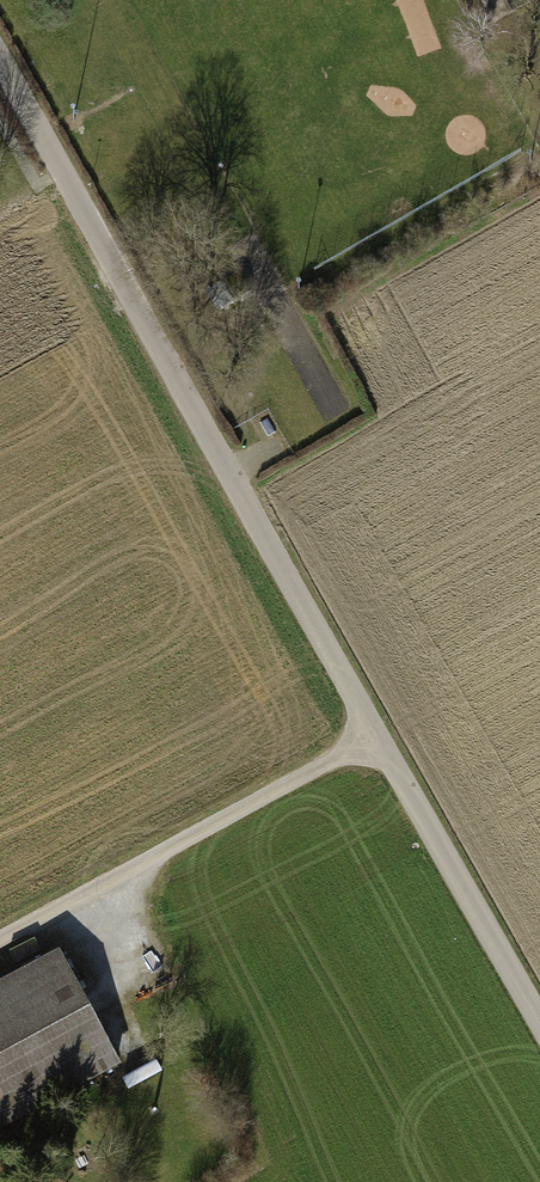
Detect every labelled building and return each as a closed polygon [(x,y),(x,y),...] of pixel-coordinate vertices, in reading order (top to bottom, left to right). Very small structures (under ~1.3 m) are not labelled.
[(60,946),(0,977),(0,1127),(121,1063),(60,946)]
